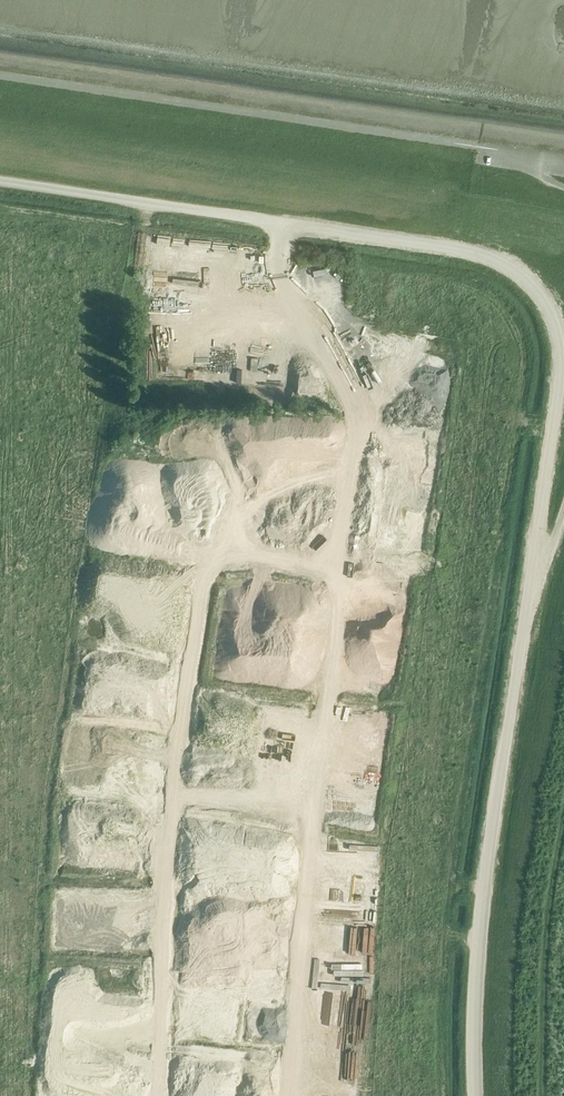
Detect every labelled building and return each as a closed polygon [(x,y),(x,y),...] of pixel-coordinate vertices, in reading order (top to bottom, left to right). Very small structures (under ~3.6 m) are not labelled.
[(316,281),(317,298),(338,297),(338,280),(316,281)]
